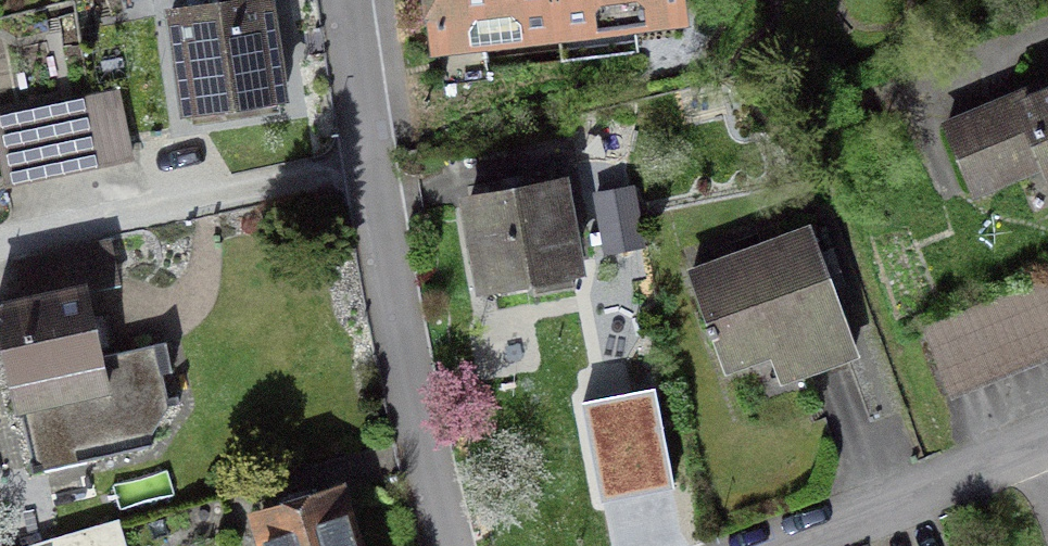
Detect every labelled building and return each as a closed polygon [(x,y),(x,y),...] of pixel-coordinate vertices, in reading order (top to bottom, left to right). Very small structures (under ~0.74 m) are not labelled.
[(432,42),(677,13),(675,0),(427,0),(432,42)] [(278,101),(263,1),(168,15),(183,115),(278,101)] [(1042,165),(1047,179),(1047,91),(1046,86),(1030,92),(1014,99),(1042,165)] [(96,163),(113,159),(129,156),(115,93),(86,99),(0,117),(0,179),(1,183),(58,171),(96,163)] [(1042,165),(1014,99),(944,128),(971,194),(1042,165)] [(571,273),(555,186),(467,203),(483,290),(529,281),(532,297),(570,290),(567,274),(571,273)] [(629,193),(592,199),(603,256),(639,250),(629,193)] [(788,350),(797,377),(850,357),(804,232),(689,274),(725,373),(788,350)] [(46,298),(0,308),(0,350),(13,410),(60,400),(75,466),(107,459),(104,448),(140,440),(142,451),(149,450),(147,440),(166,409),(176,407),(174,400),(164,403),(158,377),(169,375),(163,346),(97,361),(82,292),(113,285),(105,248),(38,263),(46,298)] [(1017,297),(987,309),(956,322),(926,334),(951,395),(966,389),(981,383),(997,377),(1012,371),(1027,365),(1042,359),(1047,356),(1047,285),(1017,297)] [(335,498),(256,522),(264,545),(350,545),(335,498)] [(76,534),(36,545),(80,545),(76,534)]
